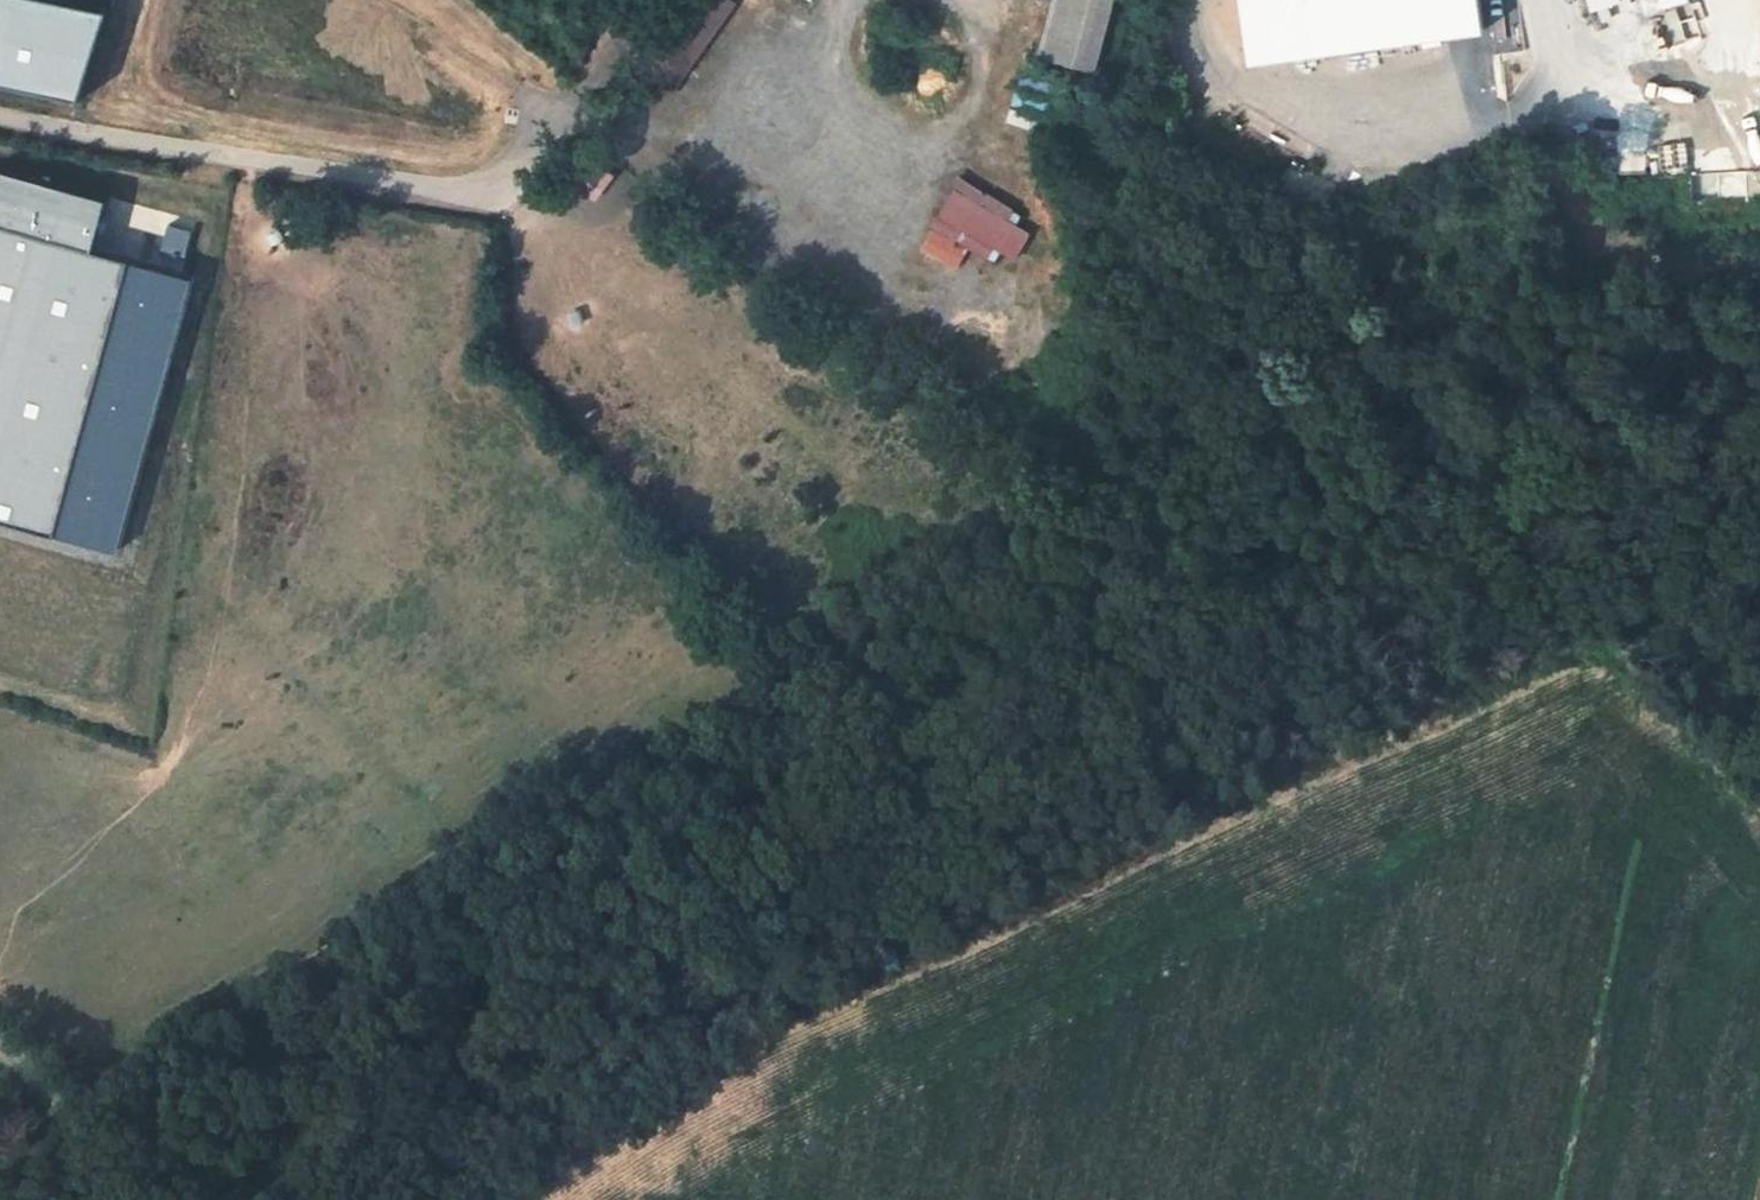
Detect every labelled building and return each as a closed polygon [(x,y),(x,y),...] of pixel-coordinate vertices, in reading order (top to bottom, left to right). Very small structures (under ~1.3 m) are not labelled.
[(25,0),(0,0),(0,88),(75,104),(101,16),(25,0)] [(1044,44),(1107,61),(1123,0),(1055,0),(1044,44)] [(1253,68),(1483,31),(1478,0),(1243,0),(1253,68)] [(100,205),(0,175),(0,228),(86,253),(100,205)] [(1037,214),(950,182),(923,253),(952,263),(959,246),(990,257),(993,250),(1020,260),(1037,214)] [(185,282),(0,235),(0,525),(114,555),(185,282)]
